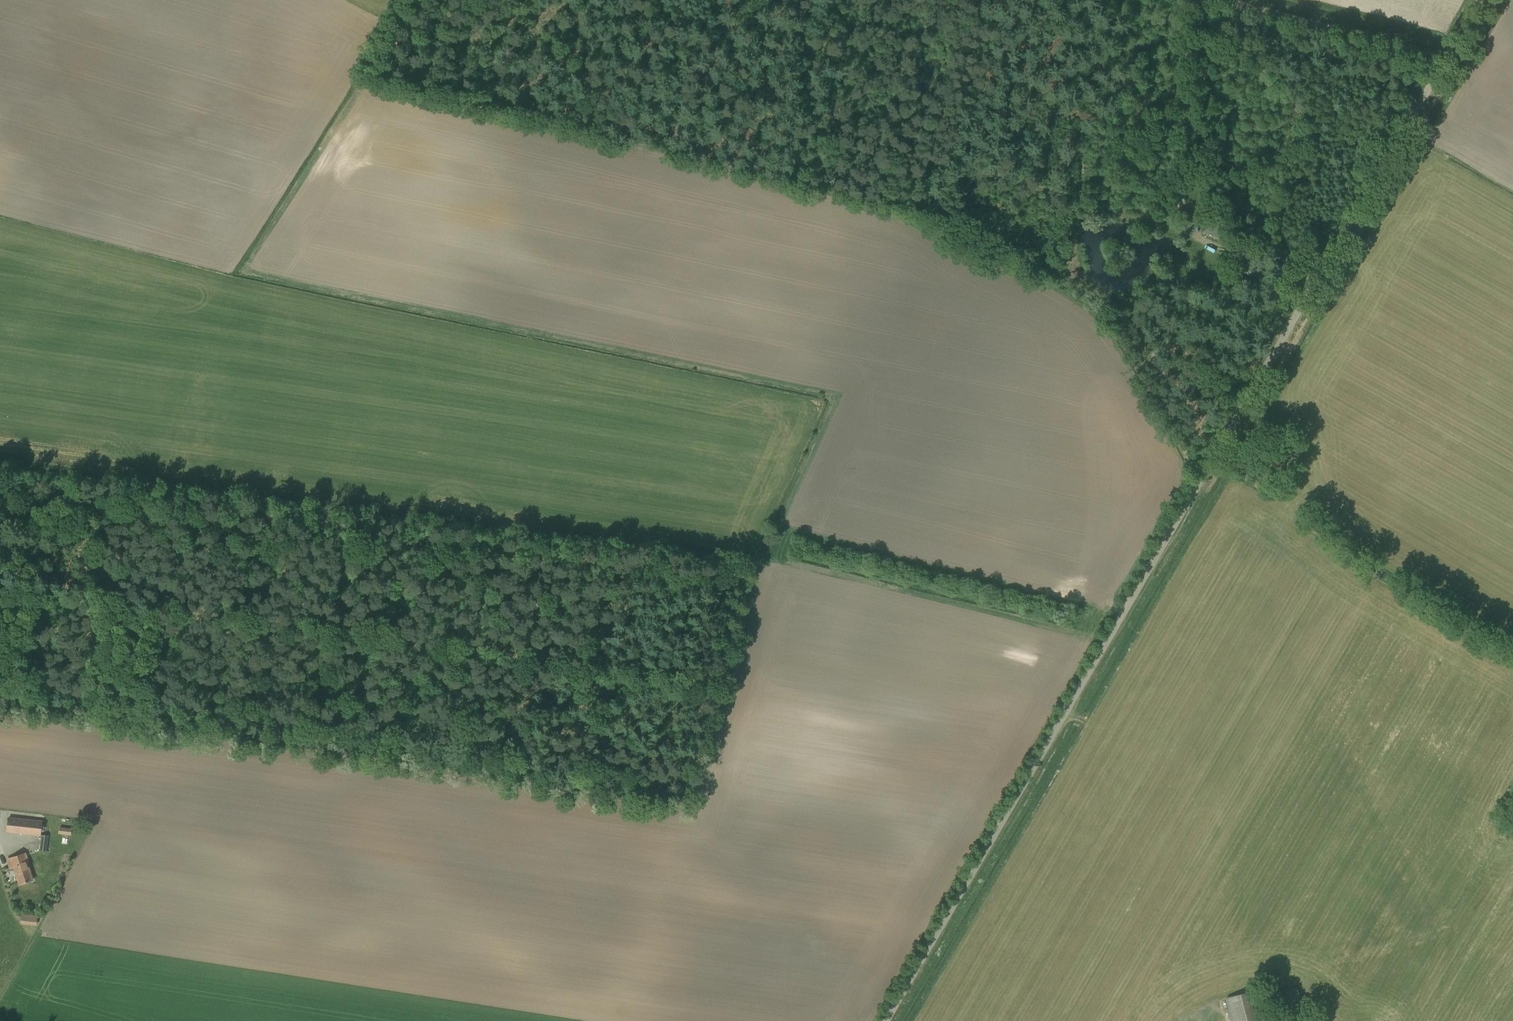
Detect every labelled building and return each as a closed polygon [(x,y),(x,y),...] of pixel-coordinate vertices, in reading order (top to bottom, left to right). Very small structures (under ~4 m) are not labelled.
[(1203,232),(1222,239),(1228,225),(1209,218),(1203,232)] [(1240,272),(1252,278),(1257,269),(1245,262),(1240,272)] [(7,832),(40,836),(42,822),(8,818),(7,832)] [(59,827),(59,834),(71,835),(72,828),(59,827)] [(42,834),(42,835),(40,848),(40,850),(46,851),(49,835),(42,834)] [(26,853),(9,859),(12,868),(13,867),(19,885),(33,880),(28,863),(29,862),(26,853)] [(21,923),(36,925),(37,925),(38,915),(22,913),(21,923)] [(1275,1020),(1295,1020),(1308,1016),(1297,987),(1278,995),(1282,1005),(1271,1009),(1275,1020)] [(1226,998),(1231,1020),(1257,1020),(1250,991),(1226,998)]
